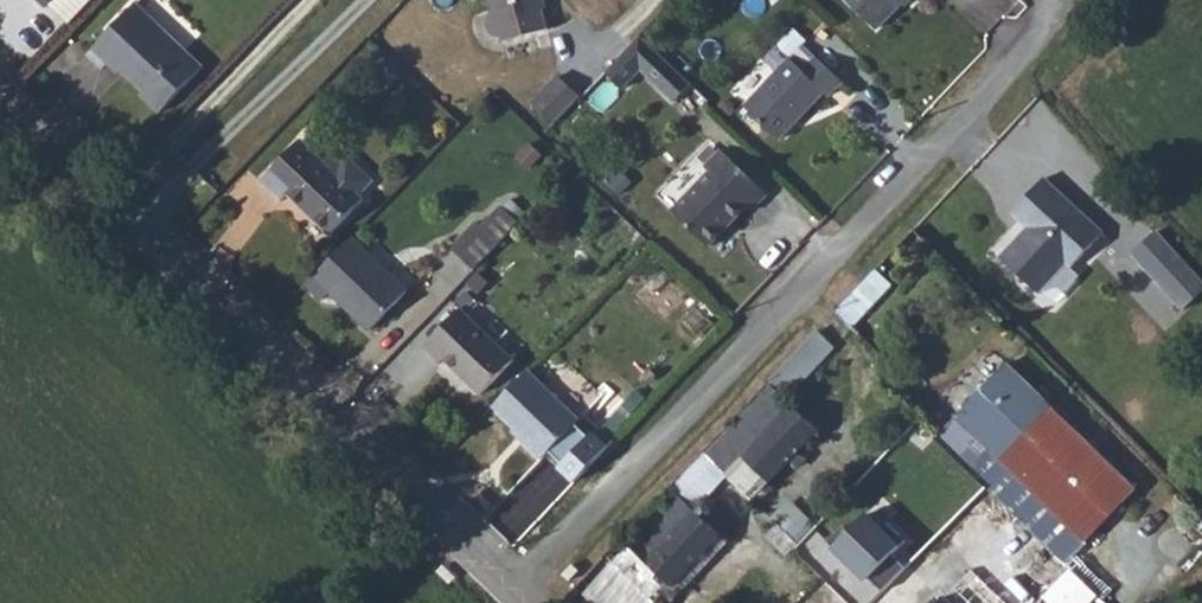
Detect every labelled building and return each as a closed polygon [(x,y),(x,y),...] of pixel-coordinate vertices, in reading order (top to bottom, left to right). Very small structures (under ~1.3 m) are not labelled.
[(58,10),(60,8),(67,0),(47,0),(58,10)] [(60,8),(81,27),(106,0),(67,0),(60,8)] [(499,18),(502,30),(504,37),(506,45),(559,33),(551,0),(495,0),(499,18)] [(882,23),(904,0),(858,0),(882,23)] [(206,76),(137,11),(91,60),(109,77),(117,67),(151,99),(146,104),(163,121),(206,76)] [(793,57),(749,103),(784,136),(829,88),(834,93),(849,77),(802,33),(786,51),(793,57)] [(647,37),(613,74),(630,90),(648,70),(683,103),(699,85),(647,37)] [(544,104),(564,124),(592,97),(571,77),(544,104)] [(295,204),(300,199),(344,240),(377,205),(373,202),(388,187),(362,162),(355,169),(346,160),(337,169),(312,146),(275,185),(295,204)] [(777,190),(734,150),(713,172),(719,177),(683,215),(714,244),(750,206),(757,212),(777,190)] [(1114,242),(1054,184),(1016,222),(1035,240),(1006,269),(1042,305),(1071,276),(1075,280),(1114,242)] [(453,253),(482,279),(525,233),(504,213),(485,233),(478,226),(453,253)] [(1166,242),(1139,267),(1187,320),(1201,307),(1201,281),(1166,242)] [(367,245),(324,289),(340,304),(346,298),(385,335),(422,298),(367,245)] [(877,267),(839,310),(856,325),(894,282),(877,267)] [(527,363),(475,311),(437,349),(450,363),(455,358),(494,397),(527,363)] [(538,375),(505,412),(542,445),(537,450),(556,467),(594,425),(538,375)] [(960,429),(1085,553),(1136,502),(1011,378),(960,429)] [(779,387),(628,544),(658,573),(704,526),(809,416),(779,387)] [(766,533),(792,552),(817,519),(791,499),(766,533)] [(868,510),(832,548),(879,594),(907,565),(895,553),(904,544),(868,510)] [(704,526),(658,573),(685,599),(731,552),(704,526)]
